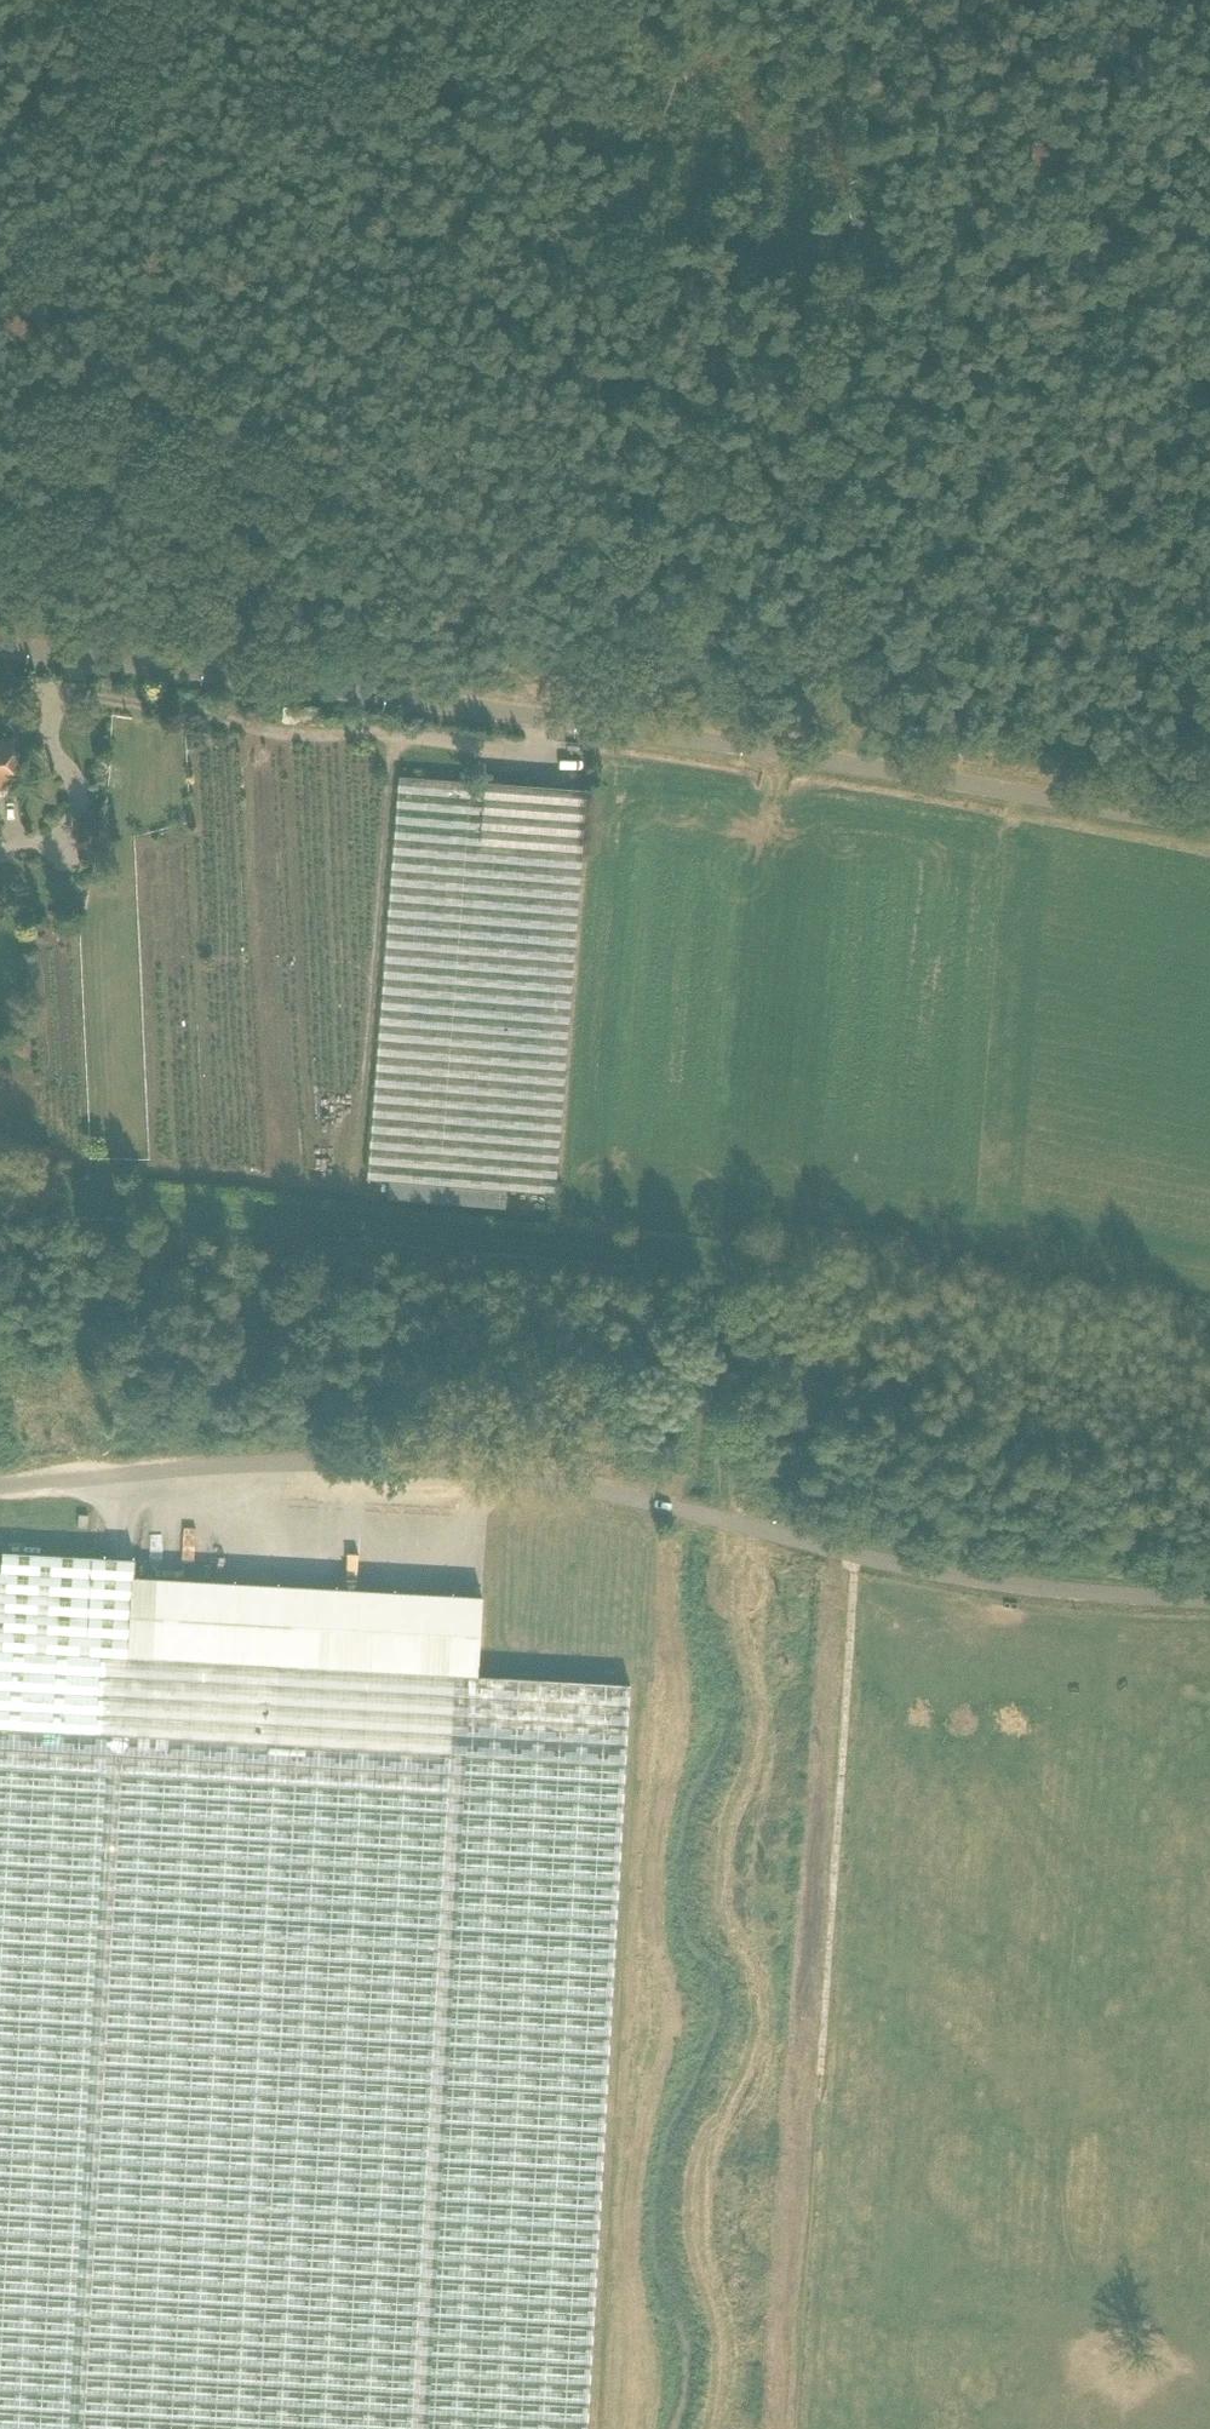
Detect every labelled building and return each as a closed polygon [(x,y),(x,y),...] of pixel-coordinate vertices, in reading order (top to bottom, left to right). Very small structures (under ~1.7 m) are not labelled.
[(13,741),(0,742),(0,787),(15,787),(13,741)] [(586,792),(399,779),(373,1179),(390,1180),(388,1200),(526,1211),(527,1189),(561,1191),(586,792)] [(0,1573),(0,2428),(588,2428),(631,1686),(479,1677),(483,1599),(369,1593),(135,1580),(136,1561),(4,1554),(2,1573),(0,1573)]
